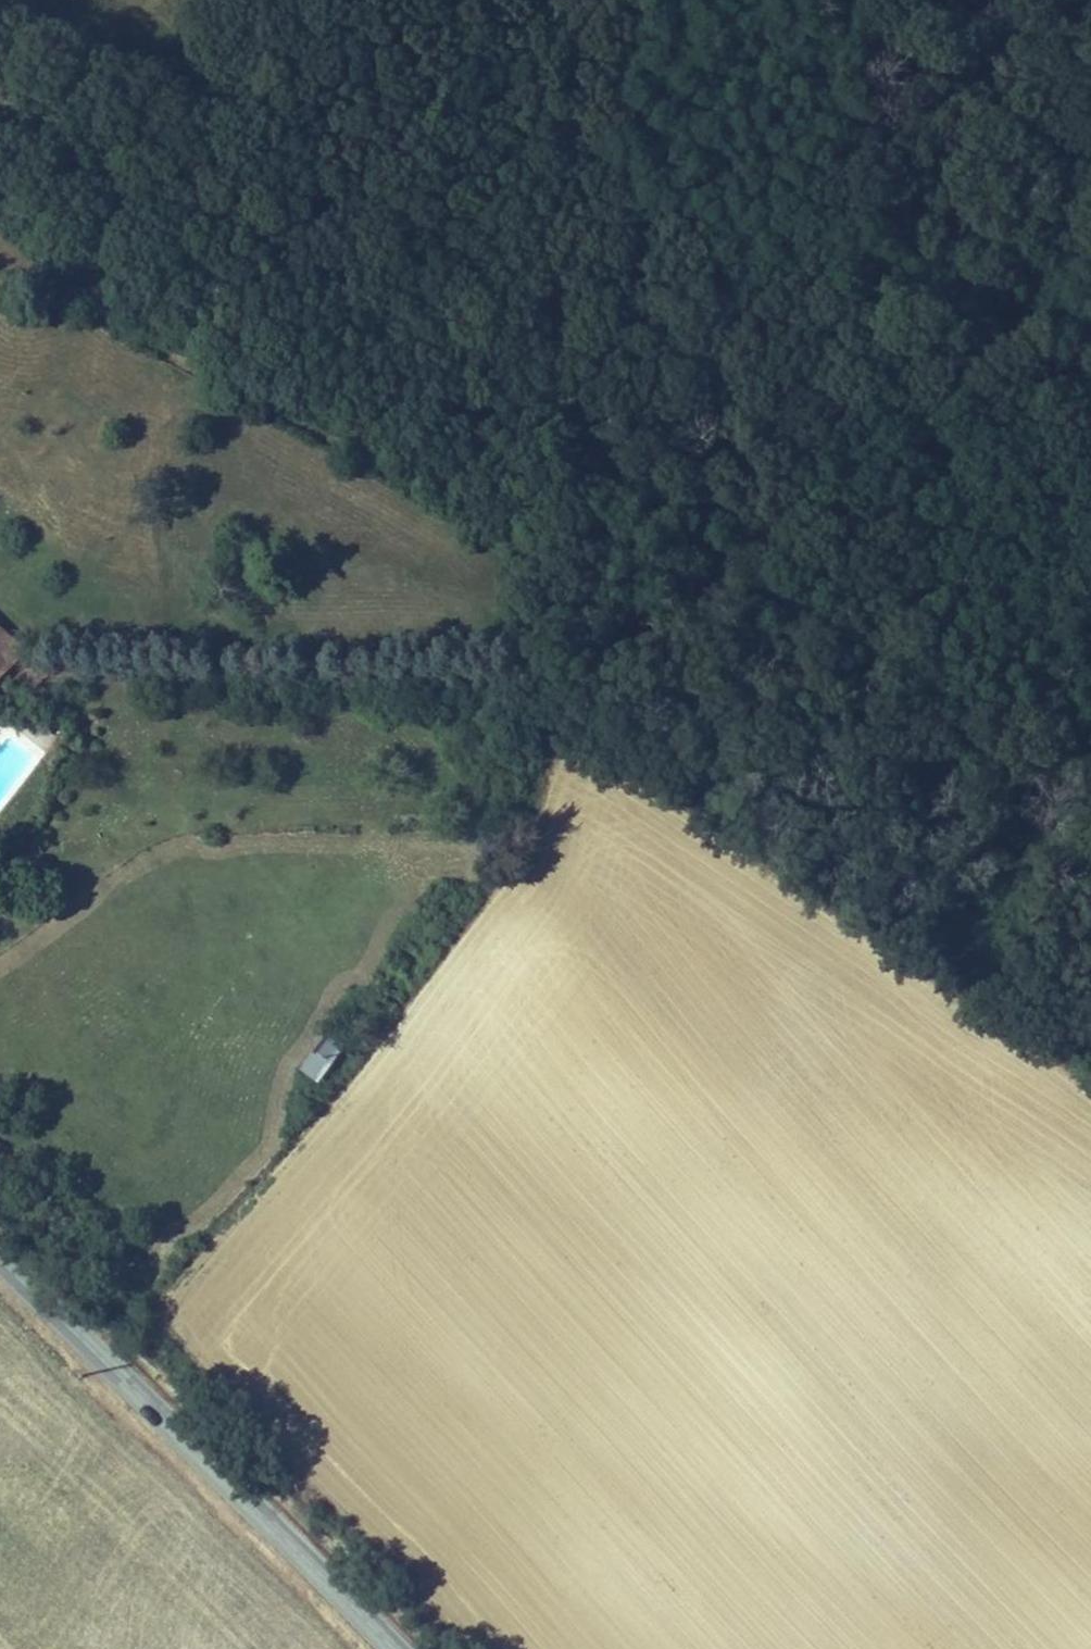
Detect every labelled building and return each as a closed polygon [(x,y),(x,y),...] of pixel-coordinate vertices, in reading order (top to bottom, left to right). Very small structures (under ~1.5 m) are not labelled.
[(345,1049),(325,1036),(300,1073),(319,1086),(345,1049)]
